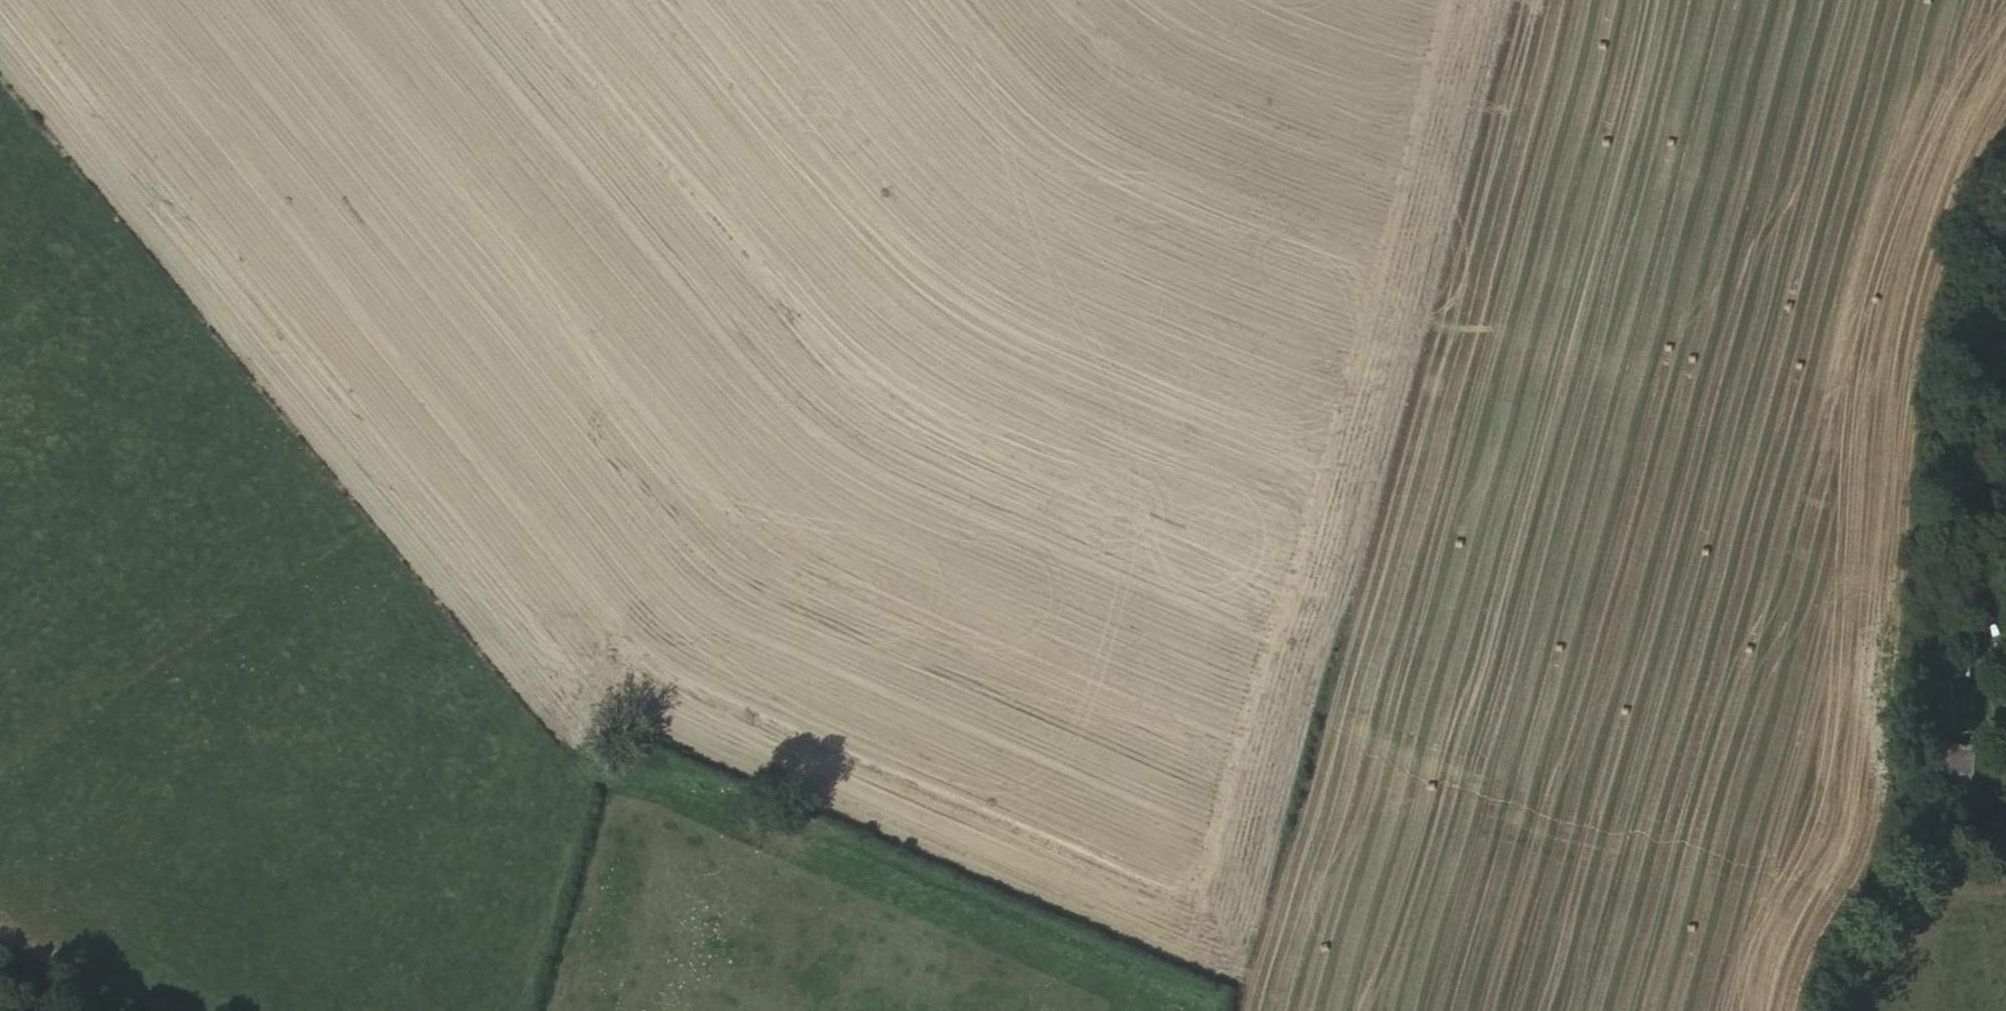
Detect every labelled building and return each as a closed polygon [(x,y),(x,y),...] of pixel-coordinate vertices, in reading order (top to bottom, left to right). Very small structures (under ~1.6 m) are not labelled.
[(1940,744),(1937,793),(1972,795),(1975,746),(1940,744)]
